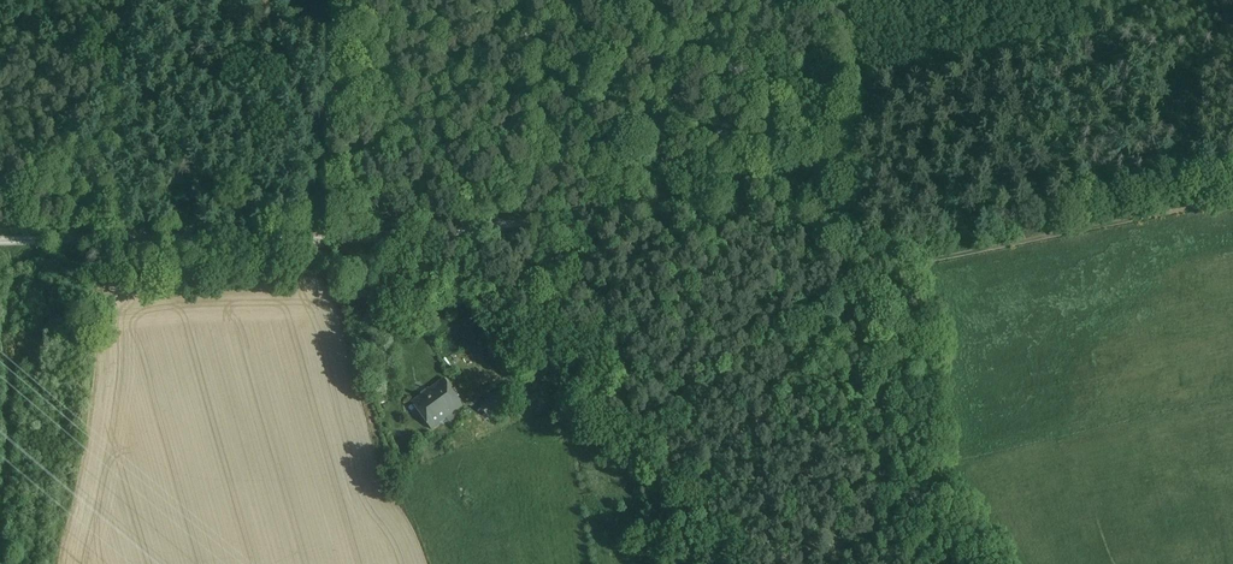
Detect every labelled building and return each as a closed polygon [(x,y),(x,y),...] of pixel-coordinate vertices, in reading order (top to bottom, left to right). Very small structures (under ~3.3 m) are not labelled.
[(445,379),(414,400),(433,427),(464,406),(445,379)]
